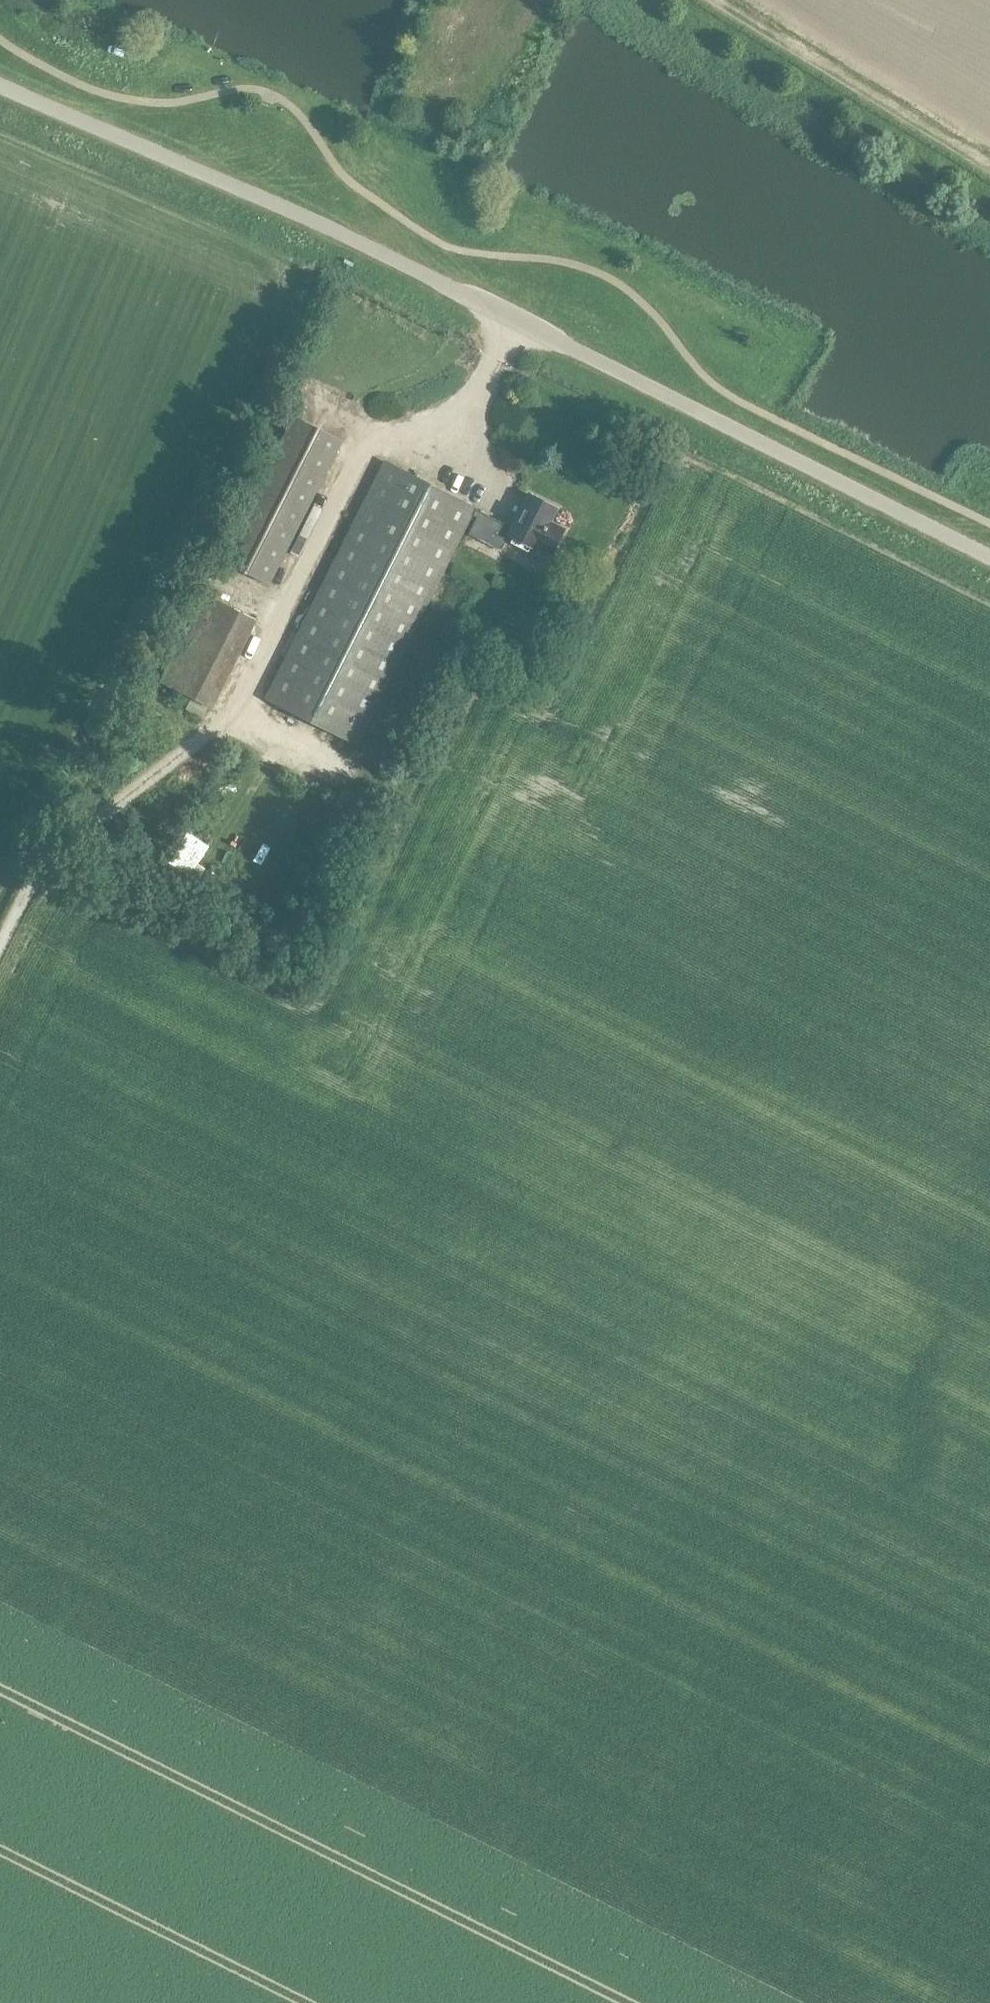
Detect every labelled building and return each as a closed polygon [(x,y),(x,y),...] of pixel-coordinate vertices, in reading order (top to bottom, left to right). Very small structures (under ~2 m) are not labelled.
[(342,440),(294,415),(221,560),(269,584),(342,440)] [(512,527),(475,508),(476,507),(385,461),(266,697),(357,743),(472,514),(477,517),(469,533),(501,550),(509,535),(536,549),(538,546),(553,553),(565,529),(550,521),(557,507),(532,495),(521,518),(517,516),(512,527)] [(212,706),(256,620),(204,594),(161,680),(212,706)]
